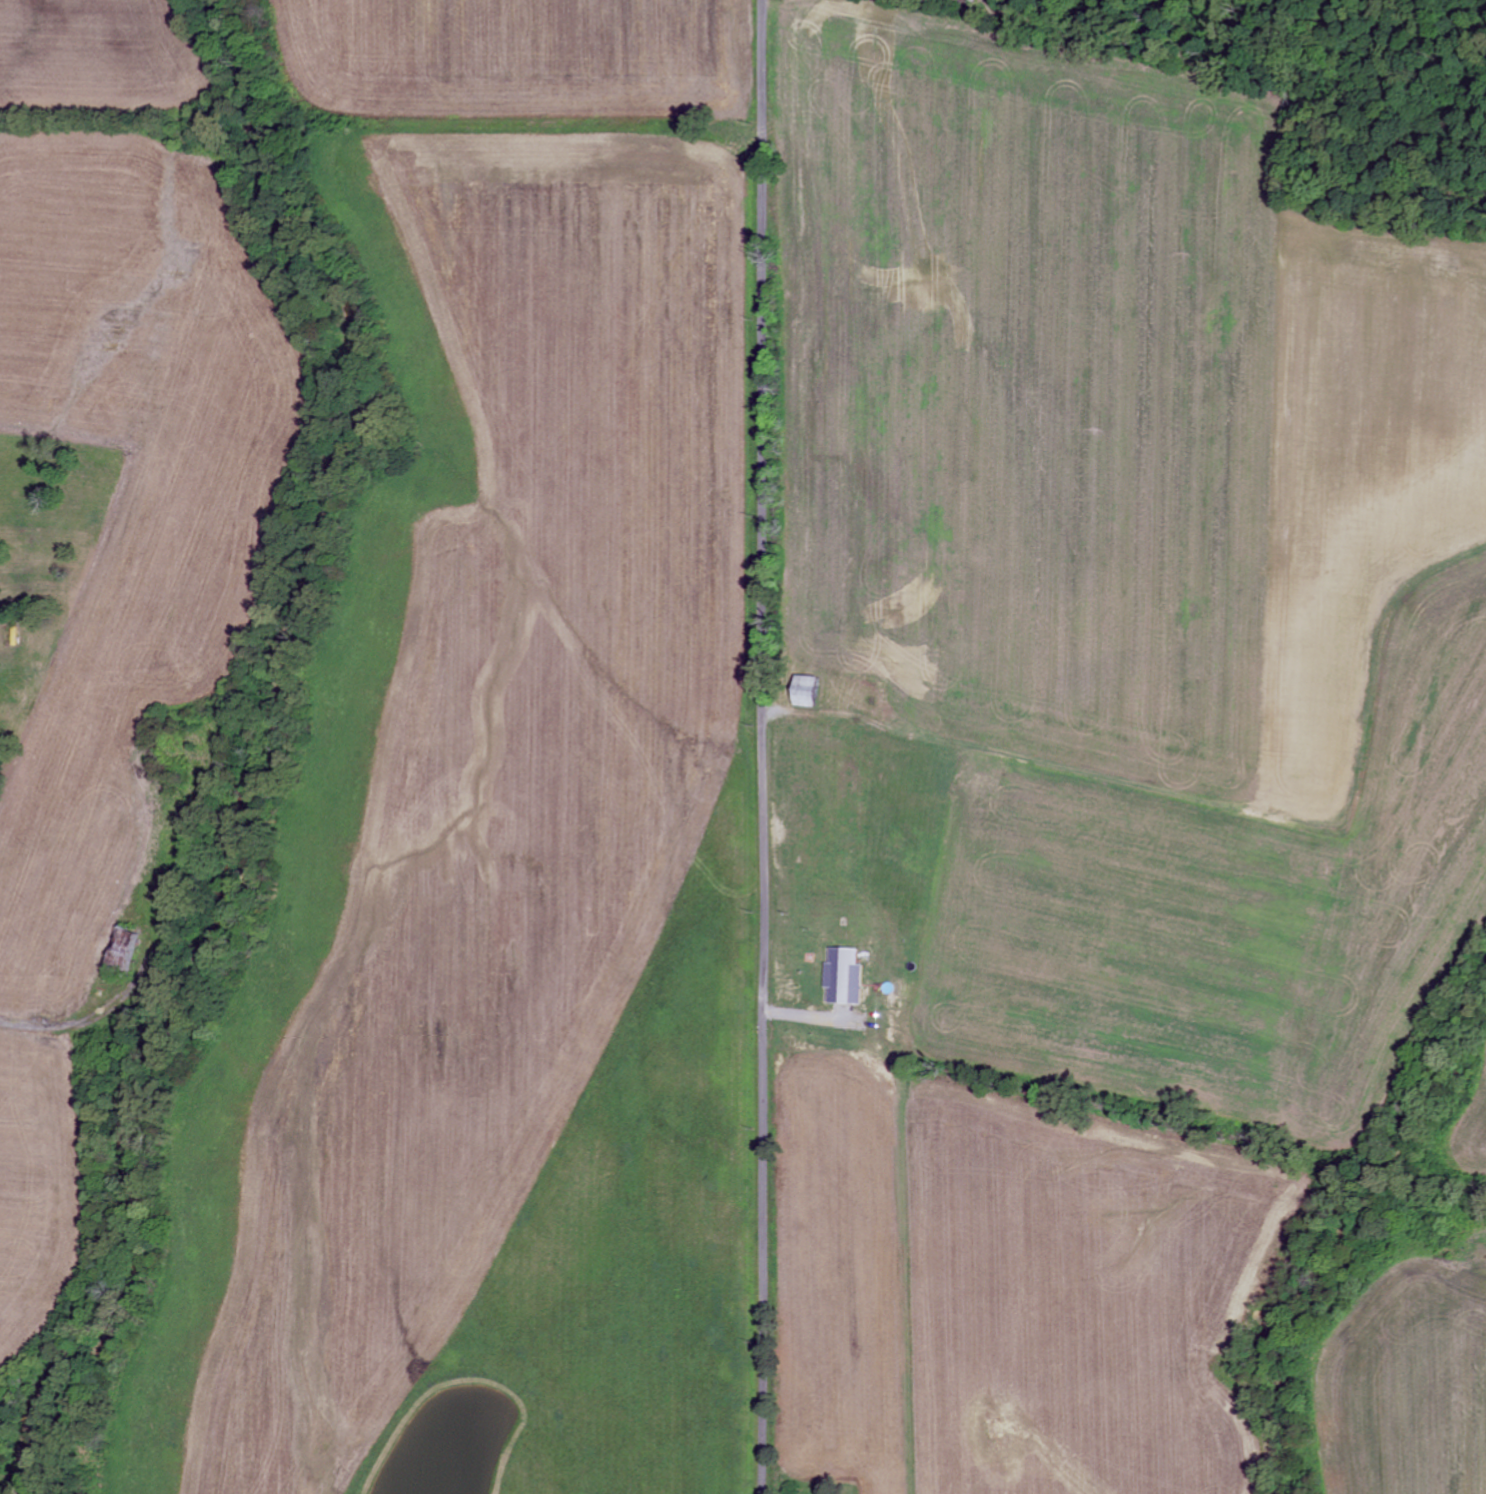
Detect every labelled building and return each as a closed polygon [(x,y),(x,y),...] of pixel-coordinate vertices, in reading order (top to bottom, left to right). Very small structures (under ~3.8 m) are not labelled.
[(816,707),(817,677),(795,677),(794,706),(816,707)] [(108,967),(133,971),(139,933),(115,929),(108,967)] [(828,1004),(861,1005),(863,965),(858,965),(859,950),(830,949),(830,963),(826,963),(825,990),(829,990),(828,1004)]
